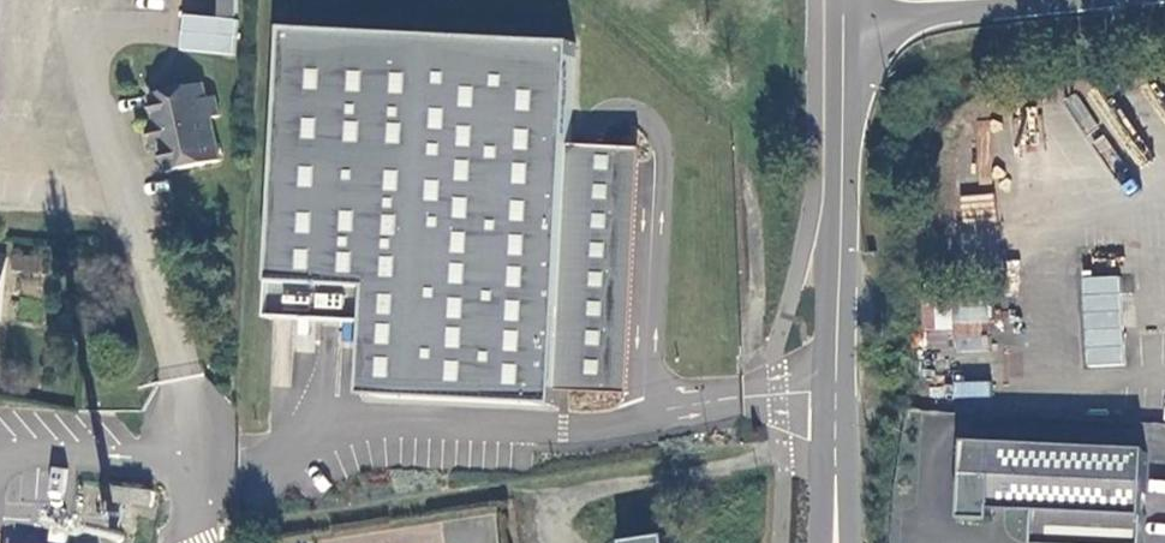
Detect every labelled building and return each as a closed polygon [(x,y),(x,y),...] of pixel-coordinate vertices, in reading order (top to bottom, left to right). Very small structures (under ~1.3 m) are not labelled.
[(235,16),(235,0),(216,0),(216,15),(235,16)] [(178,51),(235,55),(238,17),(181,13),(178,51)] [(571,145),(576,42),(285,30),(274,285),(372,289),(370,325),(367,397),(560,406),(560,391),(571,145)] [(207,102),(204,88),(150,99),(156,128),(161,150),(166,176),(219,165),(211,121),(219,120),(215,100),(207,102)] [(161,150),(156,128),(147,129),(152,152),(161,150)] [(571,145),(560,391),(632,394),(643,148),(571,145)] [(1124,338),(1119,248),(1076,250),(1082,340),(1124,338)] [(370,325),(372,289),(274,285),(273,320),(370,325)] [(958,306),(957,323),(982,324),(983,307),(958,306)] [(1126,368),(1124,338),(1082,340),(1083,370),(1126,368)] [(964,444),(961,507),(1033,510),(1031,542),(1142,542),(1146,454),(964,444)] [(153,493),(103,488),(102,502),(151,508),(153,493)] [(656,534),(653,515),(597,522),(600,542),(656,534)] [(53,524),(51,542),(52,542),(66,542),(69,525),(53,524)] [(28,526),(27,540),(41,542),(42,527),(28,526)]
